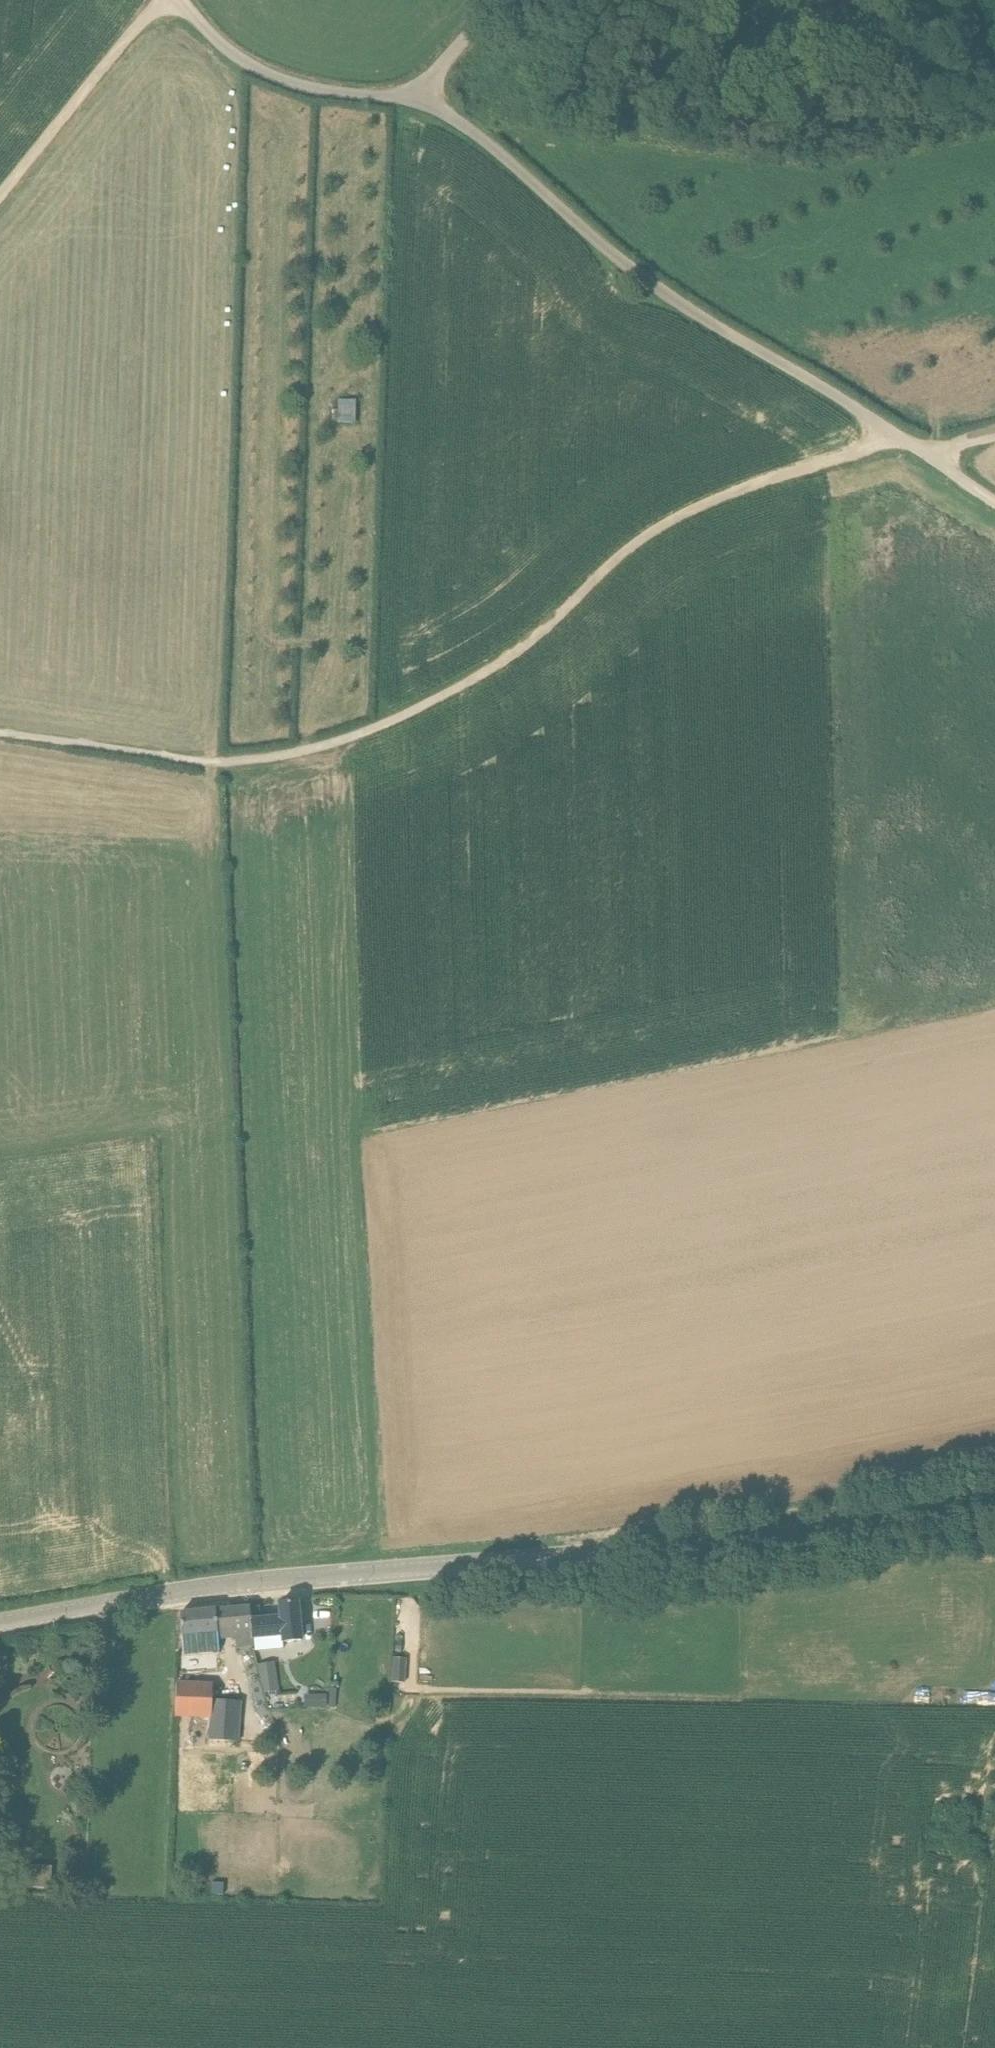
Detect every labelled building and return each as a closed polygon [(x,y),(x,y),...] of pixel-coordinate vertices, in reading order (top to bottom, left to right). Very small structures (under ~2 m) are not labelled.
[(358,422),(357,398),(345,398),(345,422),(358,422)] [(281,1644),(301,1642),(297,1602),(279,1604),(280,1619),(260,1621),(258,1606),(249,1607),(253,1640),(281,1637),(281,1644)] [(254,1647),(253,1640),(249,1607),(179,1614),(183,1656),(219,1652),(218,1640),(236,1638),(237,1648),(254,1647)] [(395,1659),(394,1682),(407,1683),(408,1660),(395,1659)] [(265,1693),(279,1691),(275,1664),(258,1667),(265,1693)] [(209,1740),(239,1742),(241,1702),(222,1701),(223,1685),(176,1684),(175,1717),(192,1718),(191,1726),(181,1726),(178,1774),(201,1775),(203,1729),(210,1729),(209,1740)]
